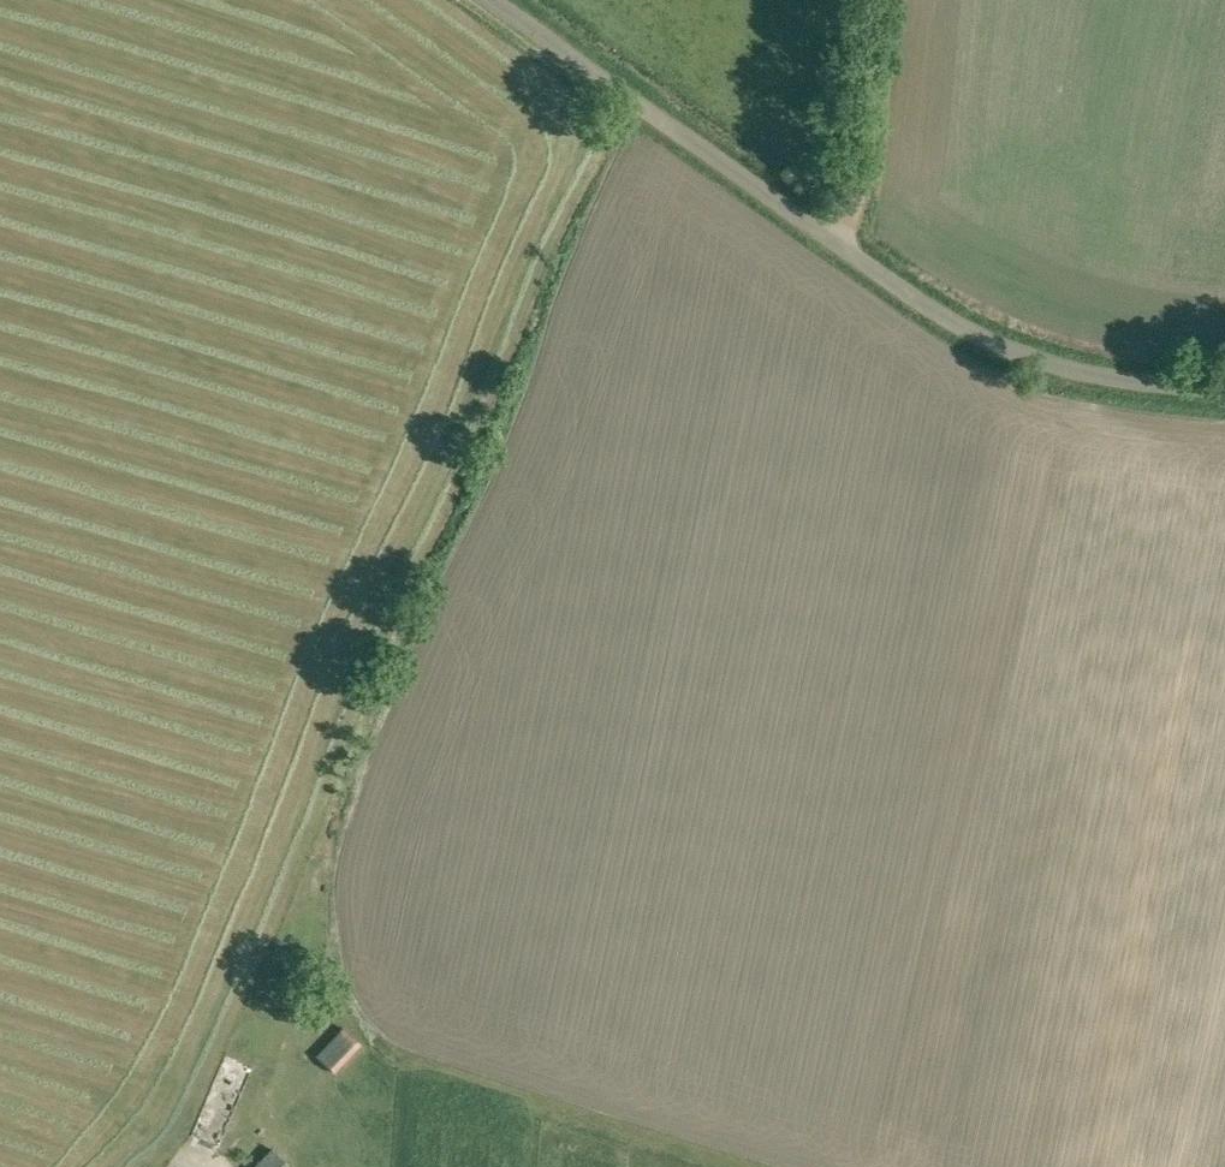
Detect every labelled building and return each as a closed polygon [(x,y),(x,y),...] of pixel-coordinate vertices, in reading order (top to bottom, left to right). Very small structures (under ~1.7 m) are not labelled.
[(338,1074),(364,1047),(343,1027),(317,1055),(338,1074)] [(290,1165),(273,1150),(257,1166),(288,1166),(290,1165)]
